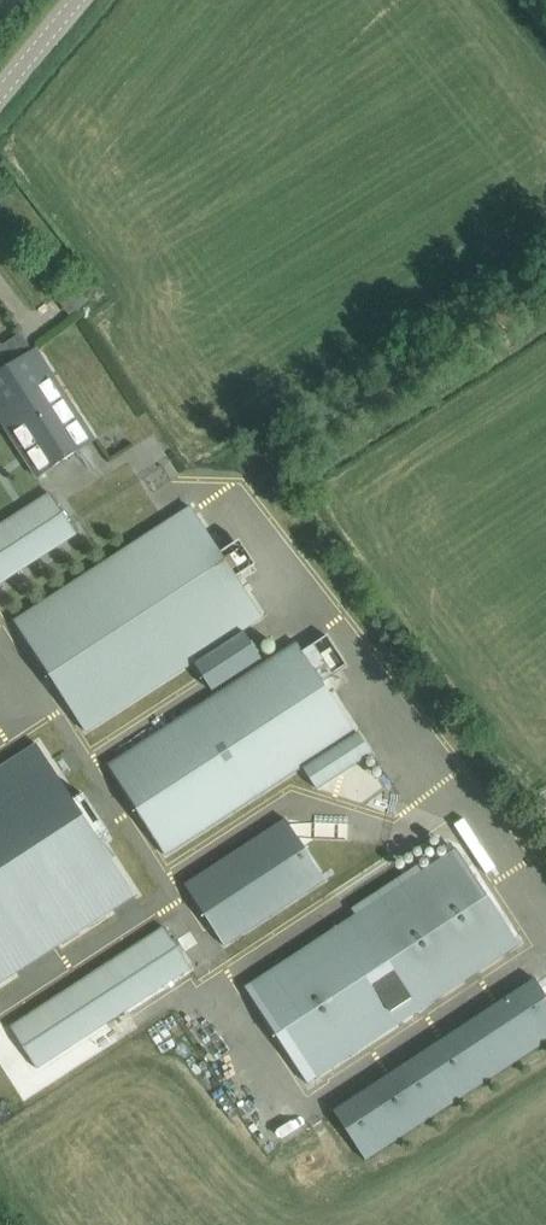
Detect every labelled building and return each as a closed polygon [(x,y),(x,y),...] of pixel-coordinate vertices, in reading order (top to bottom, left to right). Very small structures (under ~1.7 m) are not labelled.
[(38,476),(95,440),(51,370),(38,349),(0,373),(0,374),(0,417),(38,476)] [(77,534),(51,494),(0,527),(0,584),(77,534)] [(191,505),(14,620),(88,733),(195,663),(245,631),(264,618),(238,577),(254,567),(240,548),(225,556),(191,505)] [(245,631),(195,663),(213,692),(263,659),(245,631)] [(297,642),(109,764),(168,854),(355,732),(323,681),(334,673),(315,645),(304,652),(297,642)] [(305,768),(318,788),(373,753),(360,733),(305,768)] [(0,768),(0,983),(24,968),(20,963),(50,944),(53,948),(119,906),(116,901),(133,890),(100,839),(110,833),(85,794),(75,800),(37,743),(0,768)] [(286,819),(186,884),(227,946),(327,881),(286,819)] [(357,916),(247,988),(309,1082),(519,944),(458,850),(423,873),(418,866),(352,909),(357,916)] [(165,926),(10,1027),(37,1069),(193,968),(184,955),(186,951),(199,943),(191,931),(174,940),(165,926)] [(335,1112),(368,1163),(545,1045),(545,995),(536,980),(335,1112)]
